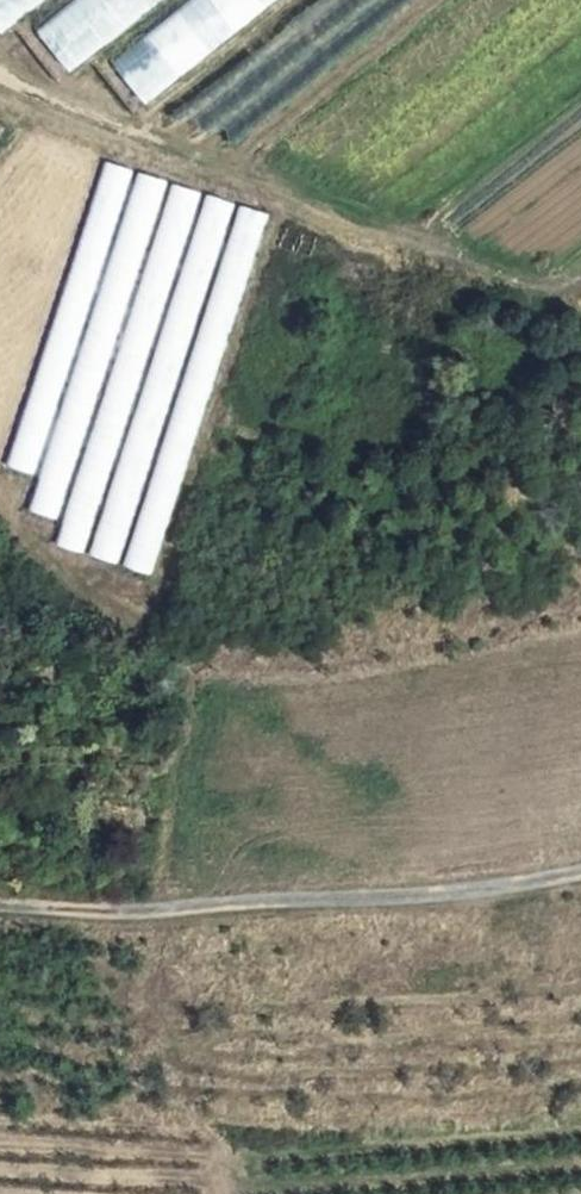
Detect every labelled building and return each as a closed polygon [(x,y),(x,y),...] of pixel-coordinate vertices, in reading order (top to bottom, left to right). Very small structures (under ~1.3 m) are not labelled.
[(1,35),(45,0),(0,0),(0,34),(1,35)] [(35,30),(72,76),(166,0),(72,0),(35,30)] [(145,105),(279,0),(187,0),(110,61),(145,105)] [(104,163),(8,465),(36,474),(132,172),(104,163)] [(138,173),(27,510),(57,520),(168,183),(138,173)] [(172,183),(56,545),(85,554),(202,193),(172,183)] [(205,194),(89,555),(118,564),(234,203),(205,194)] [(239,204),(122,566),(152,575),(268,214),(239,204)]
